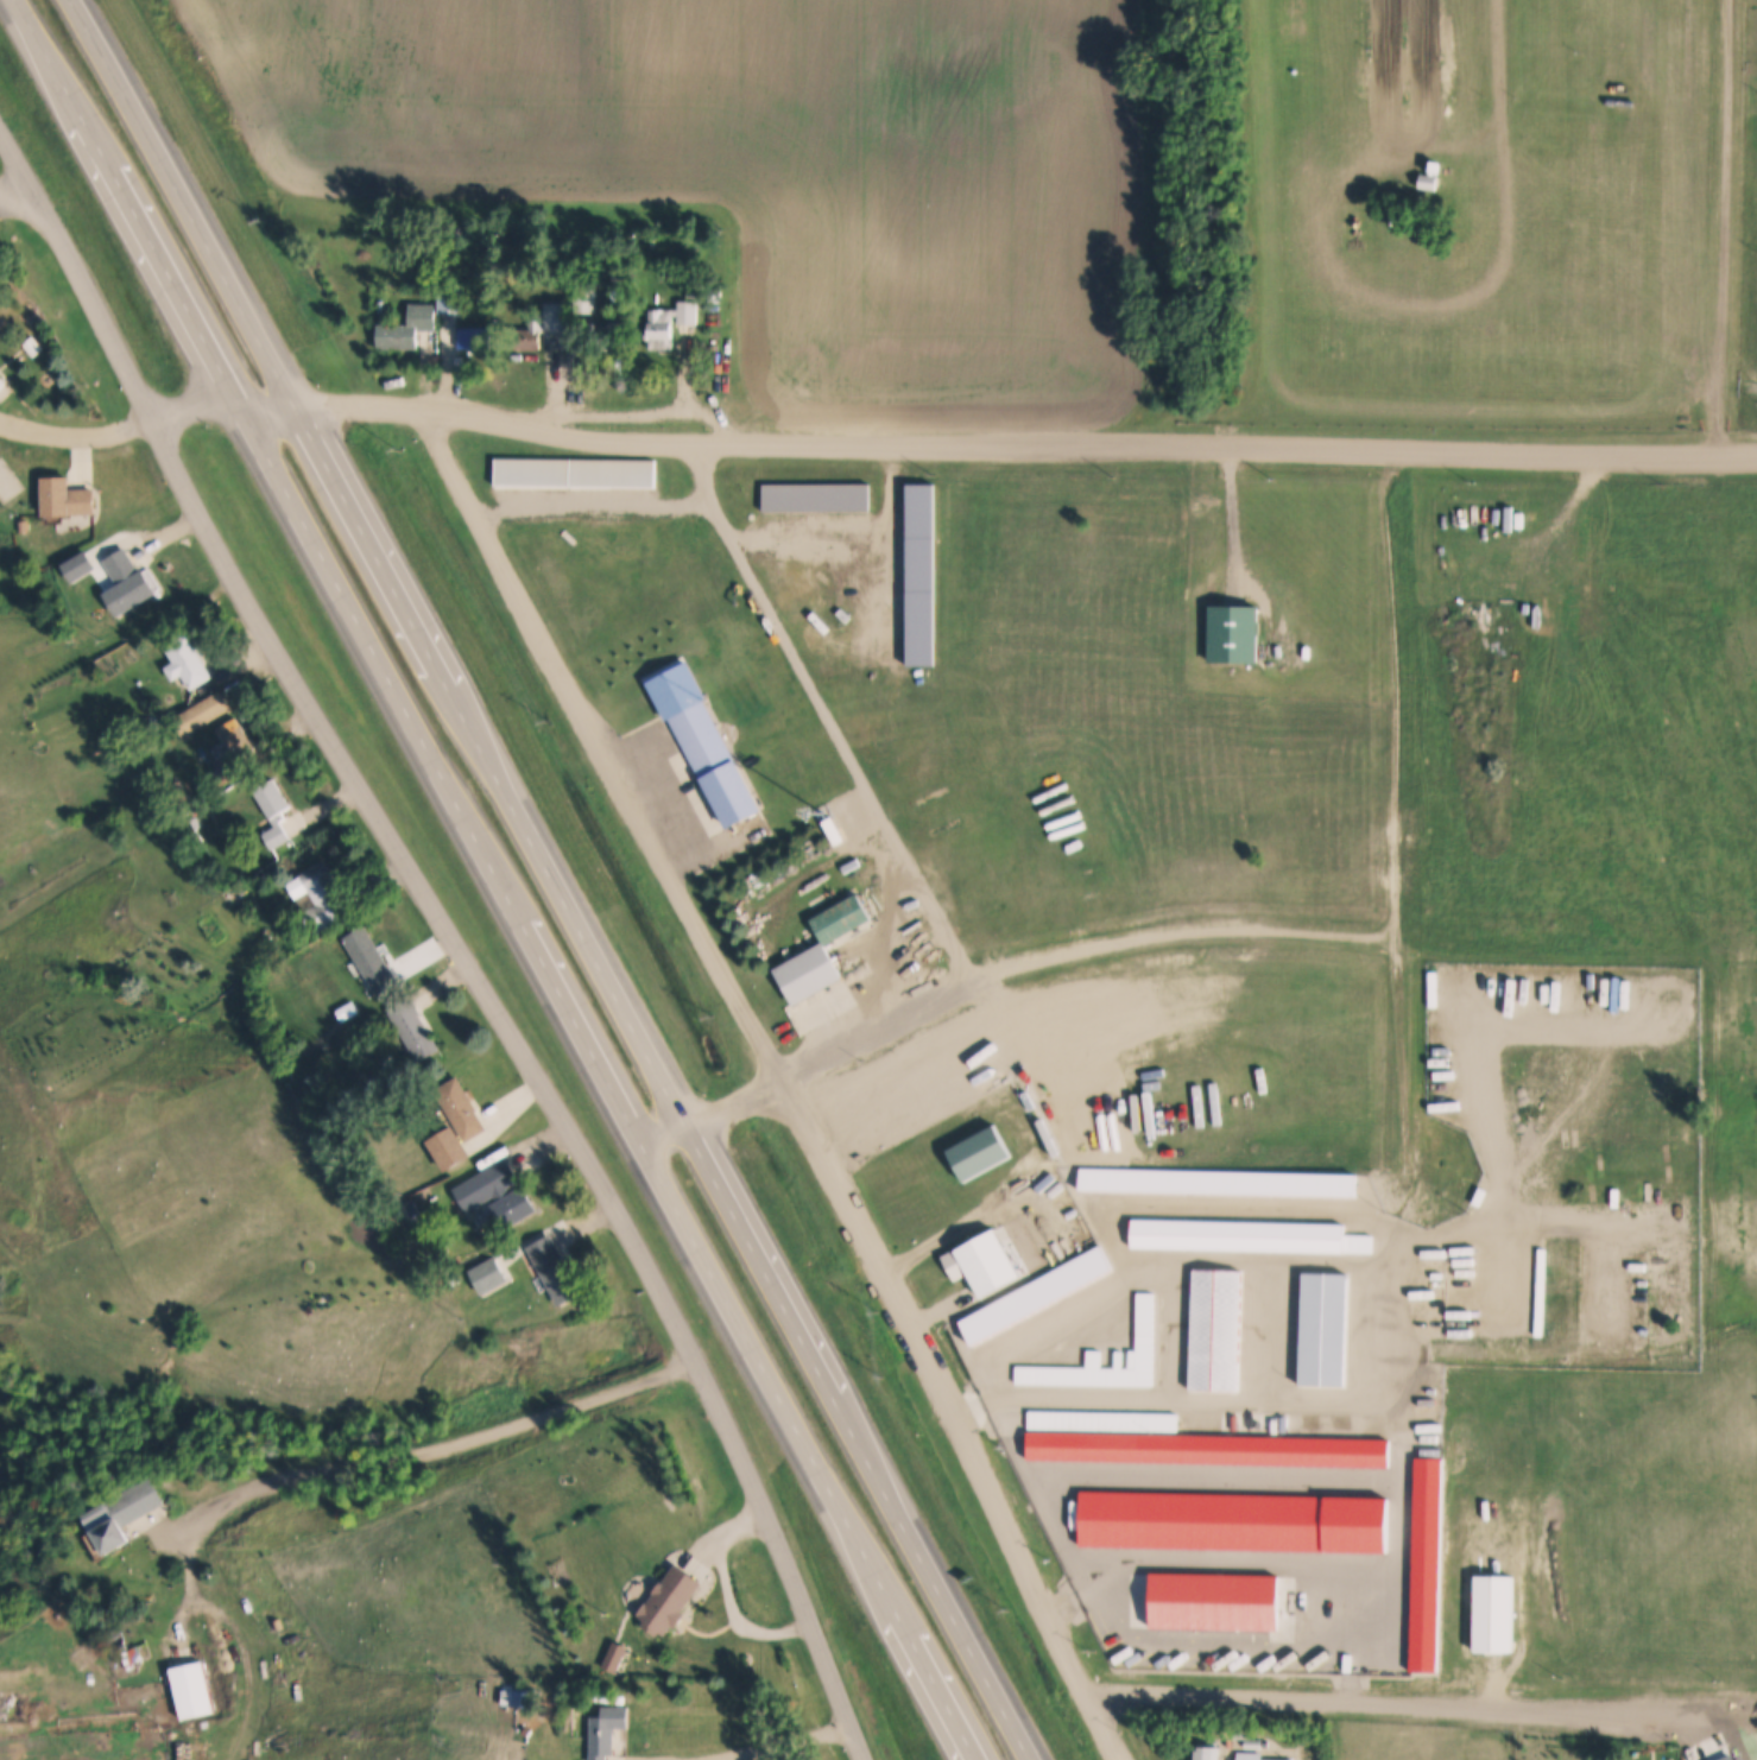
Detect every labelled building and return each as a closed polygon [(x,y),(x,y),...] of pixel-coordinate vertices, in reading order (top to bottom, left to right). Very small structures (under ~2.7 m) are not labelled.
[(1433,160),(1442,163),(1441,176),(1430,175),(1433,160)] [(1420,175),(1437,177),(1435,191),(1418,189),(1420,175)] [(438,281),(464,281),(464,312),(438,311),(438,281)] [(574,287),(595,287),(595,312),(574,312),(574,287)] [(650,309),(678,310),(678,300),(696,300),(696,334),(674,333),(674,349),(649,349),(650,309)] [(378,323),(409,323),(409,302),(437,303),(436,329),(417,328),(417,348),(378,347),(378,323)] [(567,302),(567,330),(545,330),(546,302),(567,302)] [(543,314),(543,350),(516,349),(517,328),(530,328),(530,314),(543,314)] [(627,325),(632,325),(632,349),(584,349),(584,325),(611,325),(611,321),(627,321),(627,325)] [(494,327),(493,348),(457,348),(459,327),(494,327)] [(23,344),(33,335),(44,348),(33,357),(23,344)] [(9,383),(0,374),(0,392),(9,383)] [(495,457),(657,460),(656,486),(495,485),(495,457)] [(95,488),(95,513),(71,513),(71,515),(44,515),(43,476),(70,476),(70,489),(95,488)] [(105,593),(118,584),(103,559),(125,546),(140,571),(145,569),(158,591),(151,596),(157,606),(139,616),(133,607),(119,615),(105,593)] [(1212,606),(1260,607),(1259,663),(1211,661),(1212,606)] [(175,663),(165,646),(188,633),(215,677),(191,690),(182,676),(173,680),(165,667),(175,663)] [(173,718),(222,689),(233,708),(184,737),(173,718)] [(669,715),(703,696),(764,810),(731,829),(669,715)] [(217,729),(238,717),(253,743),(234,755),(217,729)] [(217,768),(232,760),(240,774),(227,783),(217,768)] [(292,808),(284,813),(287,821),(283,824),(292,840),(272,851),(263,836),(276,828),(254,791),(274,779),(292,808)] [(299,878),(326,861),(345,891),(339,894),(352,917),(314,941),(299,917),(306,913),(299,903),(311,895),(299,878)] [(348,966),(358,961),(345,939),(366,928),(400,985),(380,998),(365,973),(355,977),(348,966)] [(773,970),(824,943),(843,979),(792,1006),(773,970)] [(337,1011),(354,1000),(361,1012),(345,1023),(337,1011)] [(388,1013),(411,1000),(441,1050),(419,1063),(388,1013)] [(457,1077),(476,1109),(475,1110),(487,1129),(467,1142),(435,1090),(457,1077)] [(946,1150),(994,1123),(1011,1157),(963,1183),(946,1150)] [(428,1142),(453,1127),(472,1158),(445,1173),(428,1142)] [(454,1189),(505,1158),(519,1182),(507,1189),(511,1194),(523,1186),(538,1211),(506,1232),(491,1207),(498,1202),(494,1197),(468,1213),(454,1189)] [(472,1221),(485,1213),(489,1222),(478,1229),(472,1221)] [(940,1258),(996,1229),(1020,1279),(981,1299),(968,1275),(953,1284),(940,1258)] [(526,1248),(550,1235),(583,1294),(560,1308),(526,1248)] [(1194,1268),(1241,1271),(1238,1393),(1189,1391),(1194,1268)] [(1306,1272),(1351,1273),(1346,1387),(1301,1386),(1306,1272)] [(83,1512),(148,1475),(164,1502),(125,1525),(133,1539),(107,1553),(83,1512)] [(646,1620),(639,1614),(649,1601),(650,1602),(656,1593),(655,1593),(663,1579),(664,1581),(677,1563),(704,1581),(683,1610),(687,1613),(677,1626),(675,1623),(668,1634),(662,1629),(659,1634),(644,1623),(646,1620)] [(1154,1572),(1281,1576),(1279,1631),(1152,1627),(1154,1572)] [(1478,1574),(1518,1575),(1516,1651),(1477,1650),(1478,1574)] [(169,1670),(200,1663),(211,1714),(181,1721),(169,1670)] [(501,1689),(536,1690),(536,1708),(501,1708),(501,1689)] [(608,1754),(608,1759),(592,1759),(592,1716),(605,1716),(605,1707),(631,1707),(631,1729),(615,1729),(615,1754),(608,1754)] [(520,1733),(525,1727),(531,1730),(527,1736),(520,1733)] [(1234,1727),(1247,1728),(1246,1739),(1234,1737),(1234,1727)] [(1245,1739),(1262,1740),(1262,1749),(1244,1748),(1245,1739)] [(1219,1745),(1219,1759),(1197,1759),(1197,1745),(1219,1745)] [(1262,1759),(1279,1759),(1238,1759),(1238,1752),(1262,1753),(1262,1759)]
